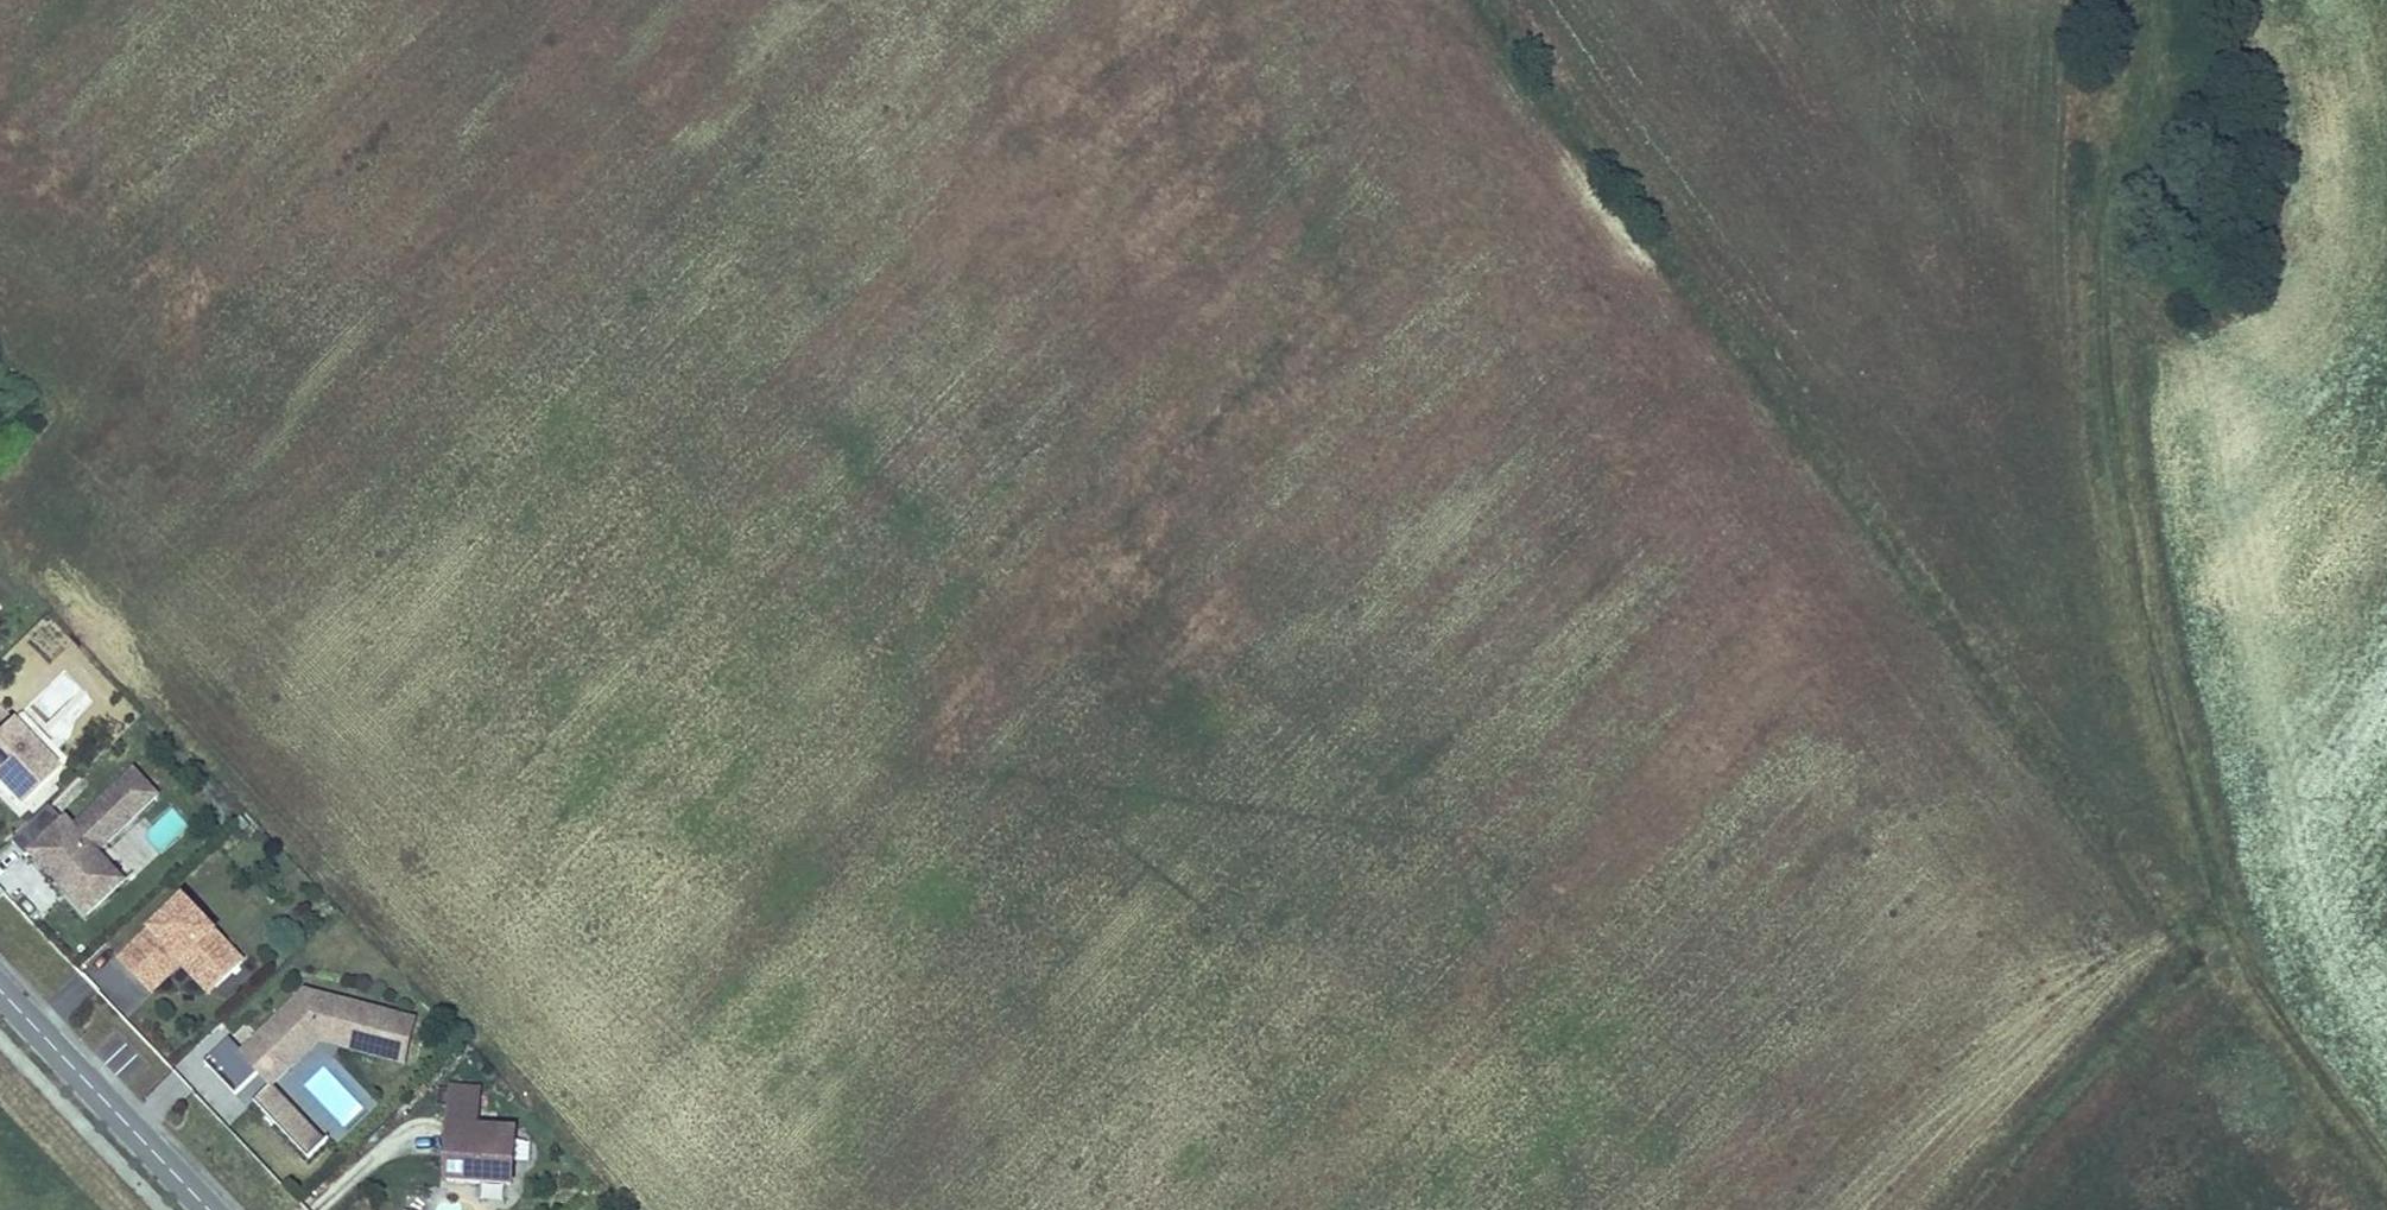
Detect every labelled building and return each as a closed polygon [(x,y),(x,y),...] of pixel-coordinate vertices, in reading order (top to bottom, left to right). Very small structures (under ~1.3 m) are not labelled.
[(20,808),(57,773),(0,714),(0,787),(20,808)] [(155,795),(131,770),(70,829),(48,807),(11,842),(25,857),(29,853),(39,844),(73,881),(64,890),(87,914),(122,880),(95,852),(155,795)] [(39,844),(29,853),(64,890),(73,881),(39,844)] [(240,958),(181,897),(119,956),(151,989),(180,962),(187,969),(194,962),(214,984),(240,958)] [(187,969),(180,962),(151,989),(158,996),(187,969)] [(207,990),(214,984),(194,962),(187,969),(207,990)] [(229,1041),(204,1064),(235,1096),(259,1074),(271,1087),(317,1043),(402,1065),(413,1024),(306,996),(243,1056),(229,1041)] [(201,1058),(229,1038),(221,1026),(192,1047),(201,1058)] [(271,1087),(254,1103),(266,1116),(283,1100),(271,1087)] [(479,1094),(451,1093),(447,1182),(511,1186),(513,1133),(477,1131),(479,1094)] [(283,1100),(266,1116),(276,1127),(294,1109),(284,1099),(283,1100)] [(294,1109),(276,1127),(307,1159),(326,1142),(294,1109)]
